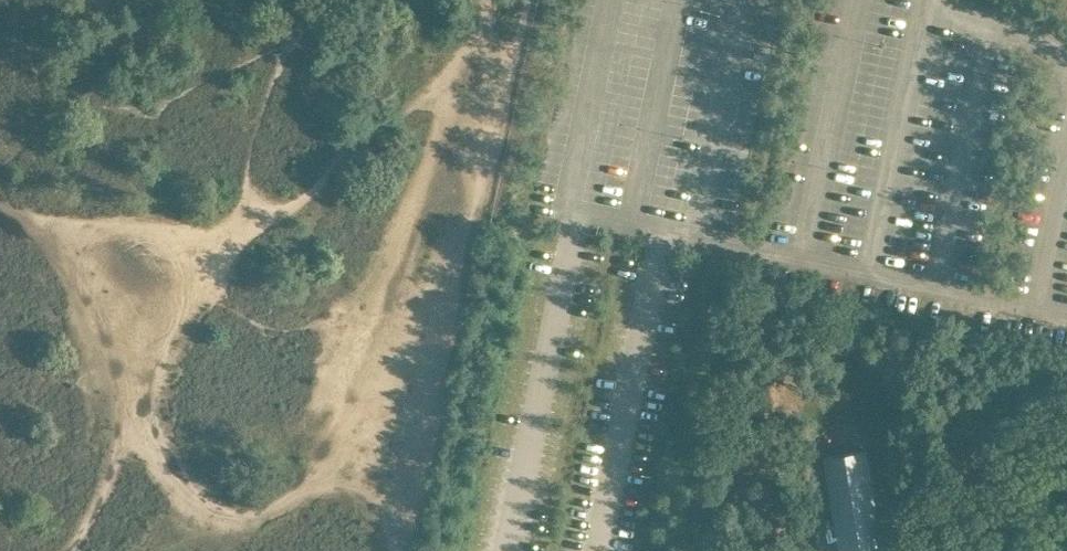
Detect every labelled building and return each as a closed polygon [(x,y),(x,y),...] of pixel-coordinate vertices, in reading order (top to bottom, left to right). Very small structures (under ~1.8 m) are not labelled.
[(823,459),(831,510),(838,550),(844,550),(854,549),(866,548),(882,545),(878,521),(875,499),(867,452),(823,459)]
